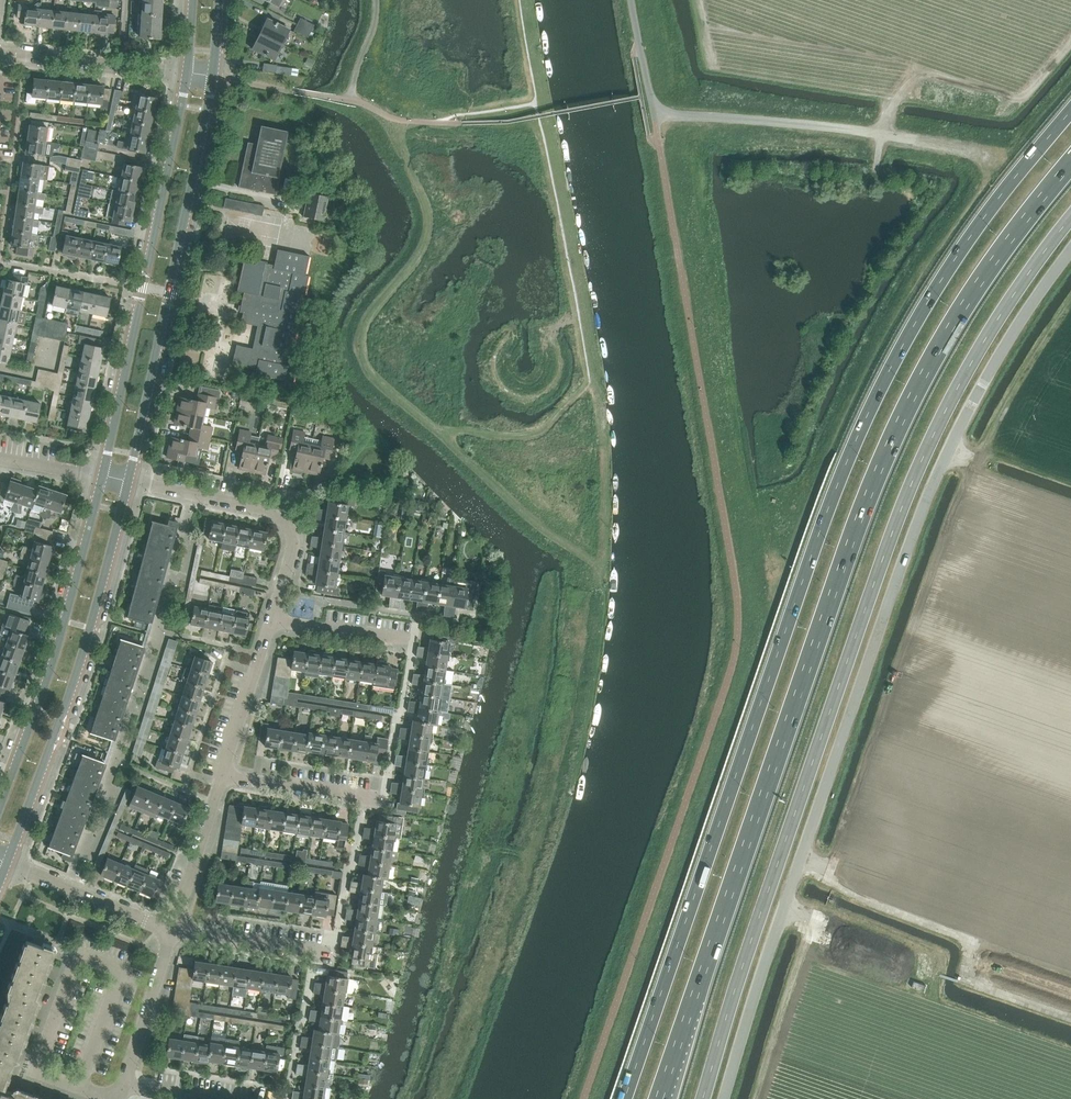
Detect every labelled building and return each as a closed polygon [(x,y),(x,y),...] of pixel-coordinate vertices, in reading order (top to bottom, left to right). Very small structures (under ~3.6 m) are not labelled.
[(161,15),(162,3),(142,2),(141,14),(161,15)] [(24,24),(38,26),(40,9),(26,8),(27,5),(19,5),(17,17),(25,17),(24,24)] [(38,26),(51,27),(53,11),(40,9),(38,26)] [(94,15),(92,32),(106,34),(106,32),(113,33),(115,15),(107,14),(107,17),(101,16),(102,11),(95,10),(95,15),(94,15)] [(51,27),(65,29),(67,12),(53,11),(51,27)] [(65,29),(78,30),(80,14),(67,12),(65,29)] [(94,15),(80,14),(78,30),(92,32),(94,15)] [(160,26),(161,15),(141,14),(140,25),(160,26)] [(297,24),(311,31),(314,25),(300,18),(297,24)] [(267,19),(260,34),(282,45),(289,30),(277,24),(278,22),(276,21),(275,23),(267,19)] [(311,31),(297,24),(294,31),(308,37),(311,31)] [(159,38),(160,26),(140,25),(140,37),(159,38)] [(282,45),(260,34),(252,48),(275,59),(282,45)] [(275,73),(291,75),(296,76),(296,69),(276,66),(275,73)] [(36,97),(46,98),(48,80),(34,78),(32,93),(27,92),(26,100),(27,102),(35,103),(36,97)] [(60,99),(62,82),(48,80),(46,98),(60,99)] [(60,99),(73,101),(75,83),(62,82),(60,99)] [(87,103),(89,85),(75,83),(73,101),(87,103)] [(89,85),(87,103),(101,104),(100,109),(107,110),(108,103),(101,102),(103,88),(103,86),(89,85)] [(108,103),(111,89),(103,88),(101,102),(108,103)] [(114,90),(112,103),(117,105),(119,105),(122,91),(114,90)] [(138,94),(136,108),(153,112),(156,98),(138,94)] [(112,103),(109,117),(114,118),(117,105),(112,103)] [(127,120),(133,122),(150,125),(153,112),(136,108),(134,116),(128,115),(127,120)] [(114,118),(109,117),(106,131),(111,132),(114,118)] [(133,122),(130,135),(148,139),(150,125),(133,122)] [(29,125),(27,139),(45,142),(47,128),(29,125)] [(248,142),(238,187),(276,195),(280,177),(278,177),(288,131),(261,126),(257,144),(248,142)] [(87,133),(86,141),(94,143),(96,131),(88,129),(87,133)] [(148,139),(130,135),(127,149),(145,153),(148,139)] [(27,139),(25,153),(43,156),(44,148),(52,149),(53,143),(45,142),(27,139)] [(84,148),(97,151),(99,144),(85,141),(84,147),(84,148)] [(97,151),(84,148),(81,158),(95,161),(97,151)] [(66,164),(80,167),(81,160),(67,157),(66,164)] [(23,162),(21,176),(47,180),(49,166),(23,162)] [(124,163),(121,177),(139,181),(142,167),(124,163)] [(80,167),(66,164),(65,170),(79,173),(80,167)] [(45,193),(47,180),(21,176),(19,190),(45,193)] [(118,191),(136,194),(139,181),(121,177),(117,176),(114,190),(118,191)] [(80,182),(77,196),(82,197),(85,184),(80,182)] [(19,190),(17,204),(35,206),(36,199),(46,201),(47,195),(45,195),(45,193),(19,190)] [(136,194),(118,191),(115,204),(133,208),(136,194)] [(329,197),(308,192),(305,205),(326,209),(329,197)] [(73,215),(87,218),(88,212),(79,210),(82,197),(77,196),(73,215)] [(73,198),(68,197),(65,212),(70,213),(73,198)] [(263,208),(264,206),(225,198),(223,208),(262,216),(263,208)] [(133,208),(115,204),(109,203),(106,217),(113,218),(112,223),(124,225),(125,221),(130,222),(133,208)] [(41,213),(42,207),(35,206),(17,204),(16,217),(34,220),(34,213),(41,213)] [(324,221),(326,209),(305,205),(303,217),(324,221)] [(39,227),(40,221),(16,217),(14,231),(32,233),(33,227),(39,227)] [(48,251),(55,252),(60,224),(55,223),(53,235),(49,234),(49,237),(51,237),(48,251)] [(111,226),(109,231),(109,233),(123,235),(124,229),(111,226)] [(76,258),(76,256),(80,238),(66,235),(67,231),(62,230),(58,250),(63,251),(62,253),(67,254),(67,256),(68,258),(74,259),(76,258)] [(32,233),(14,231),(12,245),(21,246),(20,254),(18,254),(35,256),(36,248),(30,247),(31,240),(37,241),(38,234),(32,233)] [(76,256),(90,259),(93,241),(80,238),(76,256)] [(90,259),(103,262),(107,244),(93,241),(90,259)] [(107,244),(103,262),(117,264),(121,247),(107,244)] [(234,354),(232,363),(256,368),(254,382),(255,382),(255,381),(268,383),(268,385),(269,385),(270,378),(278,379),(293,383),(293,382),(291,381),(294,368),(296,368),(296,367),(284,365),(288,351),(292,352),(292,351),(291,351),(295,333),(300,334),(300,333),(299,332),(302,315),(304,316),(304,315),(296,313),(300,295),(304,296),(305,295),(303,294),(307,277),(309,277),(309,276),(304,275),(308,257),(309,257),(309,256),(290,252),(277,250),(277,251),(278,251),(275,266),(274,265),(268,264),(268,267),(264,267),(265,262),(244,257),(244,258),(245,259),(240,281),(239,286),(238,290),(237,290),(236,291),(243,292),(241,305),(241,306),(245,307),(244,311),(240,310),(240,312),(239,312),(243,313),(241,322),(242,323),(254,325),(254,324),(258,325),(251,358),(234,354)] [(3,293),(22,297),(25,284),(27,284),(28,277),(14,274),(13,281),(6,279),(3,293)] [(70,289),(56,286),(54,296),(50,295),(49,295),(48,304),(66,308),(70,289)] [(39,301),(45,302),(48,288),(41,287),(38,300),(39,301)] [(70,289),(66,308),(64,313),(78,316),(79,310),(83,292),(70,289)] [(79,310),(92,313),(96,295),(83,292),(79,310)] [(0,306),(19,310),(22,297),(3,293),(0,306)] [(110,298),(96,295),(92,313),(106,316),(110,298)] [(45,302),(39,301),(36,316),(41,318),(45,302)] [(16,324),(19,310),(0,306),(0,308),(0,320),(16,324)] [(41,318),(39,326),(37,335),(45,337),(49,319),(41,318)] [(55,321),(49,319),(45,337),(51,338),(55,321)] [(13,337),(16,324),(0,320),(0,334),(13,337)] [(51,338),(58,340),(62,322),(55,321),(51,338)] [(58,340),(64,341),(68,323),(62,322),(58,340)] [(10,350),(13,337),(0,334),(0,348),(10,350)] [(26,361),(32,362),(35,345),(30,343),(29,348),(26,347),(24,354),(28,355),(26,361)] [(85,344),(82,358),(100,362),(103,348),(85,344)] [(0,348),(0,362),(8,364),(10,350),(0,348)] [(82,358),(79,371),(98,375),(100,362),(82,358)] [(34,387),(41,388),(45,370),(38,369),(34,387)] [(41,388),(47,389),(51,372),(45,370),(41,388)] [(79,371),(76,384),(95,388),(98,375),(79,371)] [(54,391),(56,382),(58,373),(51,372),(47,389),(54,391)] [(92,402),(95,388),(76,384),(73,398),(92,402)] [(177,410),(203,416),(205,407),(216,409),(220,389),(201,385),(197,400),(180,397),(177,410)] [(9,416),(13,397),(0,395),(0,414),(9,416)] [(9,416),(22,419),(26,400),(13,397),(9,416)] [(92,402),(73,398),(70,411),(89,415),(92,402)] [(22,419),(36,422),(40,403),(26,400),(22,419)] [(296,400),(293,413),(303,416),(306,401),(296,400)] [(56,408),(50,407),(47,421),(54,422),(57,409),(56,408)] [(192,427),(190,434),(210,438),(212,426),(201,424),(203,416),(177,410),(175,423),(192,427)] [(89,415),(70,411),(67,425),(86,429),(89,415)] [(239,468),(252,471),(257,445),(249,443),(251,433),(239,430),(235,449),(242,451),(239,468)] [(302,470),(306,471),(313,439),(304,437),(305,433),(293,430),(289,450),(296,451),(294,463),(292,463),(290,471),(300,473),(302,472),(302,470)] [(188,454),(187,460),(200,462),(203,448),(207,449),(210,438),(190,434),(189,440),(172,437),(167,457),(184,461),(186,454),(188,454)] [(257,445),(252,471),(265,474),(269,457),(276,458),(278,447),(281,448),(283,439),(267,436),(265,445),(266,445),(266,447),(257,445)] [(330,458),(334,439),(322,437),(321,441),(313,439),(306,471),(319,474),(323,457),(330,458)] [(9,510),(15,513),(24,485),(19,484),(20,480),(11,477),(10,481),(10,480),(9,484),(4,499),(5,499),(14,502),(9,510)] [(3,482),(0,490),(0,500),(4,502),(5,499),(4,499),(9,484),(3,482)] [(38,490),(37,489),(24,485),(15,513),(21,514),(22,505),(32,508),(33,504),(38,490)] [(38,515),(43,518),(53,490),(39,485),(37,489),(38,490),(33,504),(32,508),(31,510),(39,513),(38,515)] [(53,490),(43,518),(50,518),(51,509),(60,513),(67,494),(53,490)] [(315,514),(346,518),(348,505),(354,506),(355,499),(341,497),(340,503),(328,501),(327,510),(316,509),(315,514)] [(325,521),(324,529),(343,532),(346,518),(315,514),(314,519),(325,521)] [(131,601),(127,617),(150,623),(154,607),(158,591),(162,575),(166,559),(170,543),(174,527),(177,528),(179,523),(175,522),(169,520),(167,525),(152,521),(147,537),(143,553),(139,569),(135,585),(131,601)] [(208,539),(222,542),(226,524),(212,521),(208,539)] [(222,542),(236,544),(239,527),(226,524),(222,542)] [(52,532),(35,527),(33,534),(51,538),(52,532)] [(249,547),(253,530),(239,527),(236,544),(249,547)] [(312,536),(311,541),(341,546),(343,532),(324,529),(323,537),(312,536)] [(253,530),(249,547),(263,550),(267,532),(253,530)] [(51,538),(33,534),(31,541),(34,542),(34,541),(49,545),(51,538)] [(21,552),(49,560),(53,546),(49,545),(34,541),(34,542),(32,551),(23,547),(21,552)] [(321,548),(320,556),(339,560),(341,546),(311,541),(310,546),(321,548)] [(49,560),(21,552),(20,558),(29,559),(27,569),(45,574),(49,560)] [(307,563),(306,568),(337,573),(339,560),(320,556),(318,564),(307,563)] [(337,573),(306,568),(306,573),(317,576),(315,584),(318,584),(335,587),(337,573)] [(16,574),(13,580),(42,587),(45,574),(27,569),(24,578),(16,574)] [(376,590),(382,590),(385,575),(385,571),(379,570),(376,590)] [(389,607),(394,608),(399,577),(385,575),(382,590),(382,595),(390,596),(389,607)] [(448,616),(454,578),(441,576),(439,584),(436,603),(445,604),(443,616),(448,616)] [(401,598),(409,599),(412,579),(399,577),(394,608),(399,609),(401,598)] [(454,578),(448,616),(454,617),(456,606),(464,608),(466,595),(475,596),(477,582),(454,578)] [(416,611),(421,612),(426,581),(412,579),(409,599),(417,600),(416,611)] [(42,587),(13,580),(13,586),(22,587),(20,596),(19,597),(34,600),(38,602),(42,587)] [(428,602),(436,603),(439,584),(426,581),(421,612),(426,613),(428,602)] [(335,587),(318,584),(317,592),(338,596),(340,588),(335,587)] [(240,591),(239,591),(239,593),(253,596),(254,590),(240,587),(240,591)] [(19,597),(20,596),(10,594),(7,607),(30,614),(34,600),(19,597)] [(204,627),(218,629),(221,612),(222,607),(209,604),(208,609),(204,627)] [(190,624),(204,627),(208,609),(194,606),(190,624)] [(218,629),(231,632),(235,614),(221,612),(218,629)] [(11,629),(25,634),(30,621),(7,613),(2,626),(11,629)] [(235,614),(231,632),(245,635),(249,617),(235,614)] [(24,649),(29,635),(25,634),(11,629),(8,638),(0,634),(0,640),(24,649)] [(418,646),(417,651),(447,656),(449,642),(454,643),(455,636),(433,633),(432,639),(430,639),(429,647),(418,646)] [(120,638),(89,733),(112,740),(143,646),(120,638)] [(0,640),(0,646),(5,647),(1,656),(19,662),(24,649),(0,640)] [(317,653),(316,651),(310,650),(308,651),(305,671),(318,673),(321,655),(317,655),(317,653)] [(291,669),(305,671),(308,653),(294,651),(292,659),(291,666),(291,669)] [(426,667),(445,670),(447,656),(417,651),(416,656),(427,659),(426,667)] [(332,675),(335,657),(321,655),(318,673),(332,675)] [(14,676),(19,662),(1,656),(0,660),(0,671),(14,676)] [(191,669),(208,675),(212,661),(195,656),(191,669)] [(291,666),(292,659),(277,657),(276,664),(291,666)] [(346,678),(349,660),(335,657),(332,675),(346,678)] [(346,678),(359,680),(362,662),(349,660),(346,678)] [(376,664),(373,682),(372,686),(394,689),(397,669),(390,668),(390,666),(385,665),(385,664),(384,662),(379,661),(377,663),(376,664)] [(359,680),(373,682),(376,664),(362,662),(359,680)] [(291,669),(291,666),(276,664),(275,670),(291,672),(291,669)] [(412,679),(443,683),(445,670),(426,667),(424,675),(413,674),(412,679)] [(181,681),(186,683),(204,688),(208,675),(191,669),(185,668),(181,681)] [(274,676),(290,679),(291,672),(275,670),(274,676)] [(6,688),(10,690),(14,676),(0,671),(0,686),(6,688)] [(290,679),(274,676),(273,683),(289,685),(290,679)] [(421,694),(441,697),(443,683),(412,679),(412,684),(423,686),(421,694)] [(182,696),(199,701),(204,688),(186,683),(182,696)] [(288,692),(289,685),(273,683),(272,689),(288,692)] [(288,692),(272,689),(271,696),(284,698),(287,698),(287,696),(288,692)] [(441,697),(421,694),(420,702),(409,701),(408,706),(439,711),(441,697)] [(178,709),(195,715),(199,701),(182,696),(178,709)] [(283,704),(284,698),(271,696),(270,702),(283,704)] [(418,713),(417,721),(432,724),(437,725),(439,711),(408,706),(407,711),(418,713)] [(340,714),(341,709),(331,707),(329,715),(339,717),(340,714)] [(174,722),(191,728),(195,715),(178,709),(174,722)] [(400,728),(399,733),(430,738),(432,724),(417,721),(413,720),(411,729),(400,728)] [(187,741),(191,728),(174,722),(170,735),(187,741)] [(259,738),(265,739),(267,728),(268,728),(268,723),(262,722),(259,738)] [(264,746),(278,748),(281,730),(268,728),(267,728),(265,739),(264,746)] [(320,753),(333,755),(336,737),(329,736),(330,730),(324,729),(323,735),(320,753)] [(278,748),(292,750),(295,732),(281,730),(278,748)] [(306,753),(306,750),(308,735),(295,732),(292,750),(306,753)] [(320,753),(323,735),(309,732),(308,735),(306,750),(320,753)] [(410,740),(408,748),(428,751),(430,738),(399,733),(399,738),(410,740)] [(165,748),(183,754),(187,741),(170,735),(165,748)] [(333,755),(347,757),(350,739),(336,737),(333,755)] [(378,744),(376,751),(385,752),(387,740),(377,738),(376,743),(378,744)] [(347,757),(361,759),(364,741),(350,739),(347,757)] [(139,748),(137,754),(141,756),(145,742),(141,741),(139,748)] [(364,741),(361,759),(375,761),(376,751),(378,744),(376,743),(364,741)] [(183,754),(165,748),(161,762),(174,766),(178,768),(183,754)] [(396,755),(395,760),(426,765),(428,751),(408,748),(407,756),(396,755)] [(53,831),(47,847),(62,853),(60,857),(66,860),(70,861),(72,856),(70,855),(75,839),(81,824),(87,809),(93,793),(98,778),(104,762),(82,754),(76,769),(70,785),(64,800),(59,816),(53,831)] [(405,767),(404,775),(424,779),(426,765),(395,760),(394,765),(405,767)] [(174,766),(161,762),(160,768),(172,773),(174,766)] [(392,782),(391,787),(421,792),(424,779),(404,775),(403,783),(392,782)] [(142,812),(143,808),(150,791),(137,786),(129,807),(142,812)] [(421,792),(391,787),(390,792),(401,795),(400,803),(404,804),(417,806),(419,806),(421,792)] [(143,808),(156,813),(163,797),(150,791),(143,808)] [(176,802),(163,797),(156,813),(169,819),(176,802)] [(176,802),(169,819),(182,824),(189,807),(176,802)] [(417,806),(404,804),(404,810),(416,812),(417,806)] [(255,826),(269,828),(272,810),(267,810),(267,807),(259,805),(259,808),(258,808),(255,826)] [(242,824),(255,826),(258,808),(244,806),(243,815),(242,821),(241,824),(242,824)] [(269,828),(283,830),(285,812),(272,810),(269,828)] [(242,821),(243,815),(228,812),(227,819),(242,821)] [(283,830),(296,833),(299,815),(285,812),(283,830)] [(296,833),(310,835),(313,817),(308,816),(308,813),(300,812),(300,815),(299,815),(296,833)] [(379,821),(396,823),(397,817),(380,814),(379,821)] [(310,835),(324,837),(326,819),(313,817),(310,835)] [(241,824),(242,821),(227,819),(226,826),(241,828),(242,824),(241,824)] [(326,819),(324,837),(337,839),(340,822),(340,821),(326,819)] [(364,827),(363,832),(394,837),(396,823),(379,821),(376,820),(375,829),(364,827)] [(344,849),(348,823),(340,822),(337,839),(336,847),(344,849)] [(120,829),(130,833),(131,828),(121,824),(120,829)] [(240,834),(241,828),(226,826),(225,832),(240,834)] [(136,835),(145,839),(147,835),(138,831),(136,835)] [(116,836),(129,842),(131,837),(118,832),(116,836)] [(239,841),(240,834),(225,832),(224,838),(239,841)] [(372,848),(392,851),(394,837),(363,832),(362,837),(373,840),(372,848)] [(145,839),(155,843),(157,839),(147,835),(145,839)] [(129,842),(139,846),(141,841),(131,837),(129,842)] [(238,847),(239,841),(224,838),(223,845),(238,847)] [(161,846),(171,850),(173,846),(163,841),(161,846)] [(145,848),(155,852),(157,848),(147,844),(145,848)] [(237,854),(238,847),(223,845),(222,851),(237,854)] [(155,852),(168,858),(170,853),(157,848),(155,852)] [(389,865),(392,851),(372,848),(371,856),(360,855),(359,860),(389,865)] [(237,856),(237,854),(222,851),(221,858),(236,860),(237,856)] [(100,875),(113,880),(120,863),(107,858),(100,875)] [(369,867),(368,875),(383,878),(387,879),(389,865),(359,860),(358,865),(369,867)] [(113,880),(126,885),(133,869),(120,863),(113,880)] [(126,885),(139,891),(146,874),(133,869),(126,885)] [(146,874),(139,891),(152,896),(159,880),(146,874)] [(351,881),(350,886),(381,891),(383,878),(368,875),(363,874),(362,883),(351,881)] [(215,901),(229,903),(232,885),(218,883),(215,901)] [(229,903),(243,905),(246,888),(232,885),(229,903)] [(359,902),(379,905),(381,891),(350,886),(349,891),(360,894),(359,902)] [(257,908),(257,905),(260,888),(259,887),(259,890),(246,888),(243,905),(257,908)] [(273,890),(260,888),(257,905),(271,908),(273,890)] [(273,890),(271,908),(284,910),(287,892),(273,890)] [(284,910),(298,912),(301,894),(287,892),(284,910)] [(312,914),(314,896),(301,894),(298,912),(312,914)] [(328,898),(314,896),(312,914),(326,916),(327,908),(335,909),(337,895),(329,894),(328,898)] [(347,909),(346,914),(376,919),(379,905),(359,902),(358,910),(347,909)] [(356,921),(355,929),(374,932),(376,919),(346,914),(345,919),(356,921)] [(342,936),(342,941),(372,946),(374,932),(355,929),(353,937),(342,936)] [(17,1091),(19,1086),(4,1080),(13,1056),(16,1057),(37,1000),(34,999),(52,950),(26,941),(8,991),(11,992),(0,1021),(0,1098),(37,1098),(17,1091)] [(342,941),(341,946),(352,948),(350,957),(370,960),(372,946),(342,941)] [(193,979),(206,981),(209,963),(195,961),(194,969),(193,976),(192,979),(193,979)] [(206,981),(220,983),(223,965),(209,963),(206,981)] [(236,968),(223,965),(220,983),(233,986),(236,968)] [(178,974),(193,976),(194,969),(179,967),(178,974)] [(233,986),(247,988),(250,970),(236,968),(233,986)] [(328,975),(346,978),(347,972),(329,969),(328,975)] [(247,988),(261,990),(264,972),(250,970),(247,988)] [(288,994),(291,979),(291,976),(287,976),(287,974),(285,972),(280,971),(278,973),(277,974),(274,992),(288,994)] [(261,990),(274,992),(277,974),(264,972),(261,990)] [(177,980),(192,982),(193,979),(192,979),(193,976),(178,974),(177,980)] [(315,983),(314,988),(345,992),(351,993),(354,980),(346,978),(328,975),(327,975),(326,984),(315,983)] [(288,994),(287,998),(295,999),(299,980),(291,979),(288,994)] [(192,982),(177,980),(176,987),(191,989),(192,982)] [(176,987),(175,993),(190,995),(191,989),(176,987)] [(324,995),(323,1003),(342,1006),(345,992),(314,988),(313,993),(324,995)] [(174,999),(189,1002),(190,995),(175,993),(174,999)] [(189,1002),(174,999),(173,1006),(185,1008),(186,1008),(188,1008),(189,1002)] [(342,1006),(323,1003),(322,1011),(311,1010),(310,1015),(347,1021),(349,1007),(342,1006)] [(172,1012),(185,1014),(185,1008),(173,1006),(172,1012)] [(338,1033),(345,1034),(347,1021),(310,1015),(309,1020),(320,1022),(319,1030),(338,1034),(338,1033)] [(338,1034),(319,1030),(314,1030),(313,1038),(302,1037),(301,1042),(338,1048),(340,1034),(338,1034)] [(166,1056),(180,1058),(183,1040),(169,1038),(166,1056)] [(180,1058),(194,1061),(197,1043),(183,1040),(180,1058)] [(310,1057),(313,1058),(329,1060),(336,1061),(338,1048),(301,1042),(300,1047),(311,1049),(310,1057)] [(208,1063),(208,1061),(210,1045),(197,1043),(194,1061),(208,1063)] [(208,1061),(221,1063),(224,1045),(210,1043),(210,1045),(208,1061)] [(238,1047),(224,1045),(221,1063),(235,1065),(238,1047)] [(266,1045),(265,1052),(262,1069),(276,1072),(279,1054),(284,1055),(285,1048),(266,1045)] [(252,1049),(238,1047),(235,1065),(240,1066),(240,1068),(241,1069),(246,1070),(248,1069),(248,1067),(249,1067),(252,1049)] [(249,1067),(262,1069),(265,1052),(252,1049),(249,1067)] [(308,1065),(297,1064),(297,1069),(327,1074),(329,1060),(313,1058),(310,1057),(308,1065)] [(334,1075),(327,1074),(297,1069),(296,1074),(307,1076),(305,1084),(325,1088),(331,1089),(334,1075)] [(292,1096),(309,1098),(323,1098),(325,1088),(305,1084),(304,1093),(293,1091),(292,1096)]
